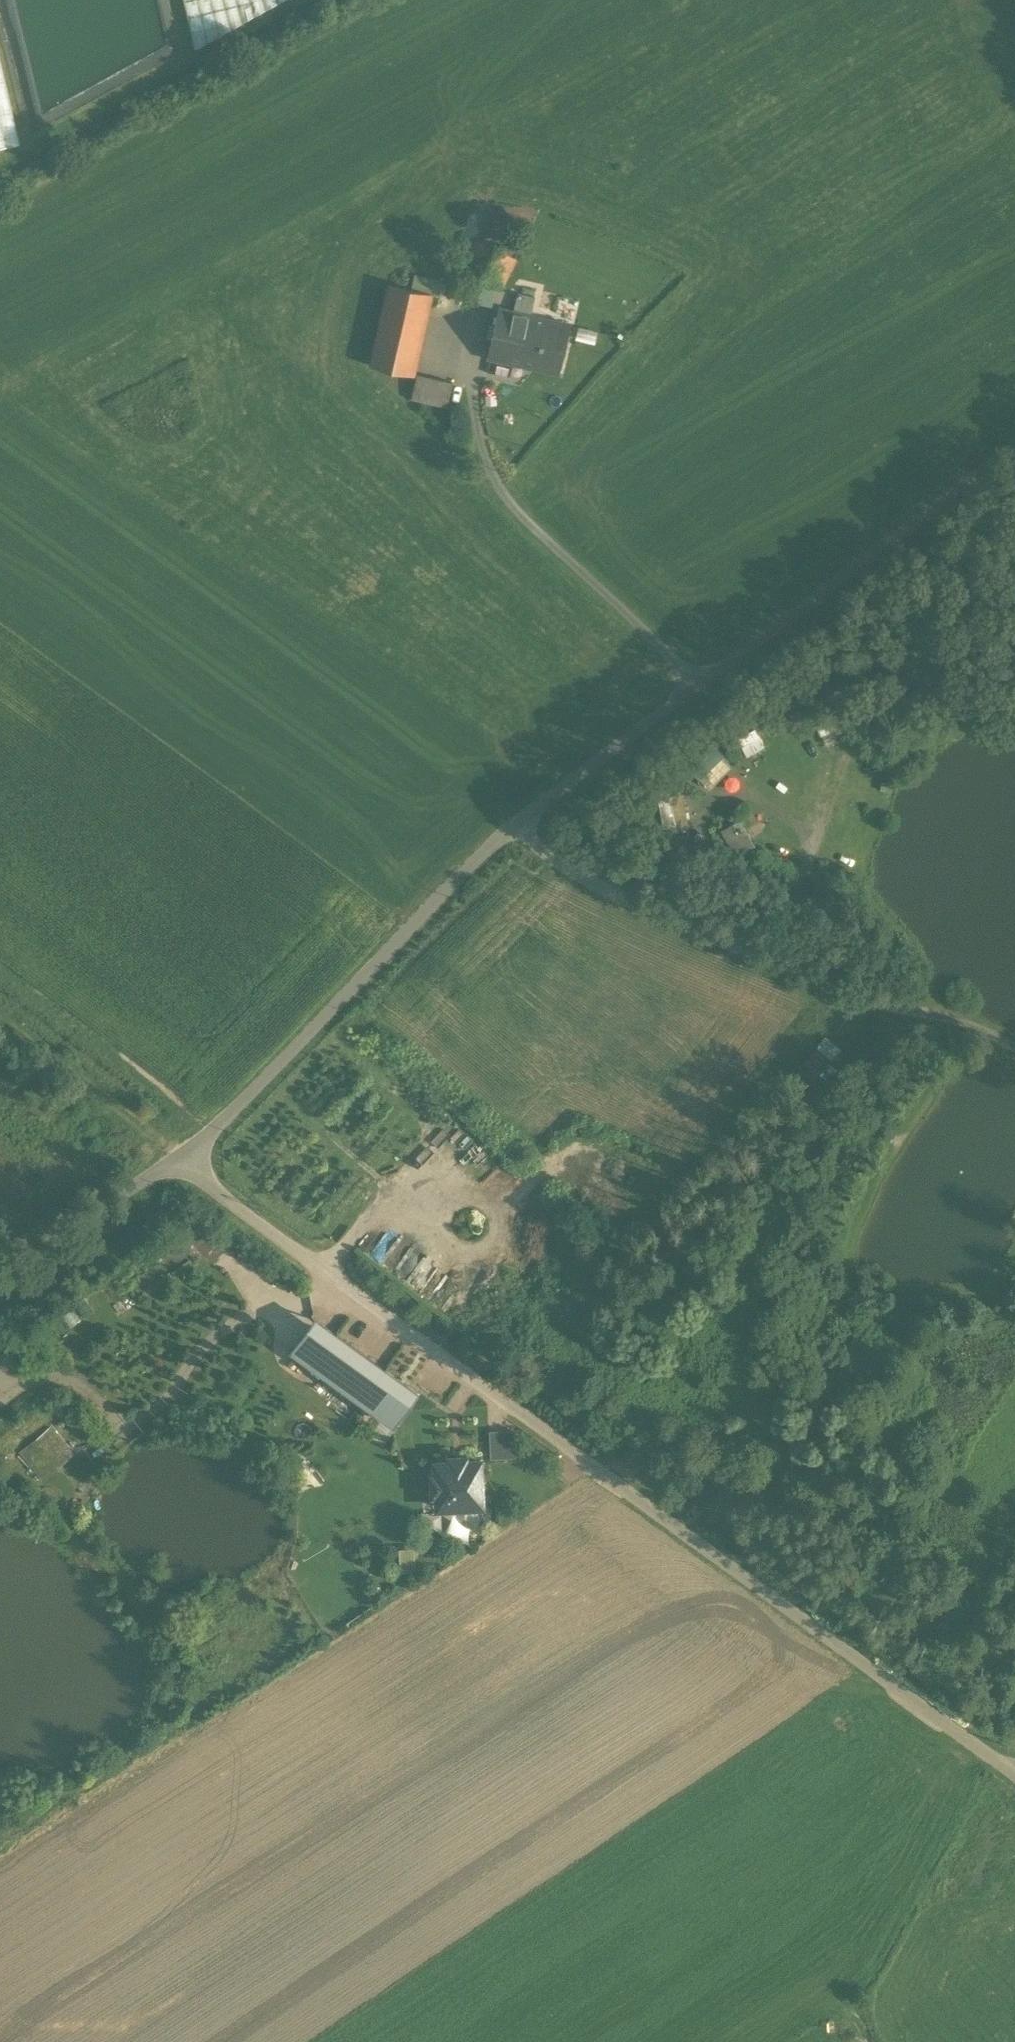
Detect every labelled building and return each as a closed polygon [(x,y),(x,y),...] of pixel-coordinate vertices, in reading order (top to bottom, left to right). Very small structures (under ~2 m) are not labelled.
[(280,0),(183,0),(195,47),(280,0)] [(19,143),(0,60),(0,147),(19,143)] [(506,217),(491,210),(476,239),(461,268),(508,292),(523,263),(491,246),(506,217)] [(430,292),(388,283),(371,365),(412,374),(430,292)] [(477,298),(489,301),(493,286),(481,283),(477,298)] [(513,313),(527,316),(529,316),(533,296),(517,293),(513,313)] [(517,362),(527,316),(513,313),(497,309),(487,355),(517,362)] [(529,316),(527,316),(517,362),(517,363),(557,372),(567,325),(529,316)] [(452,382),(418,375),(413,398),(446,405),(452,382)] [(48,1316),(59,1332),(81,1318),(70,1301),(48,1316)] [(290,1349),(312,1365),(336,1333),(314,1317),(290,1349)] [(385,1369),(336,1333),(312,1365),(362,1401),(385,1369)] [(417,1392),(385,1369),(362,1401),(393,1424),(417,1392)] [(74,1452),(51,1424),(18,1451),(41,1479),(74,1452)] [(513,1427),(487,1428),(488,1456),(514,1455),(513,1427)] [(462,1456),(451,1457),(449,1457),(449,1459),(450,1461),(437,1462),(435,1462),(435,1464),(436,1476),(434,1476),(434,1475),(432,1476),(432,1477),(432,1478),(433,1491),(432,1491),(433,1493),(434,1493),(437,1493),(437,1504),(437,1505),(437,1506),(439,1506),(481,1504),(481,1502),(479,1462),(479,1461),(479,1459),(477,1460),(464,1460),(464,1458),(464,1456),(462,1456)]
